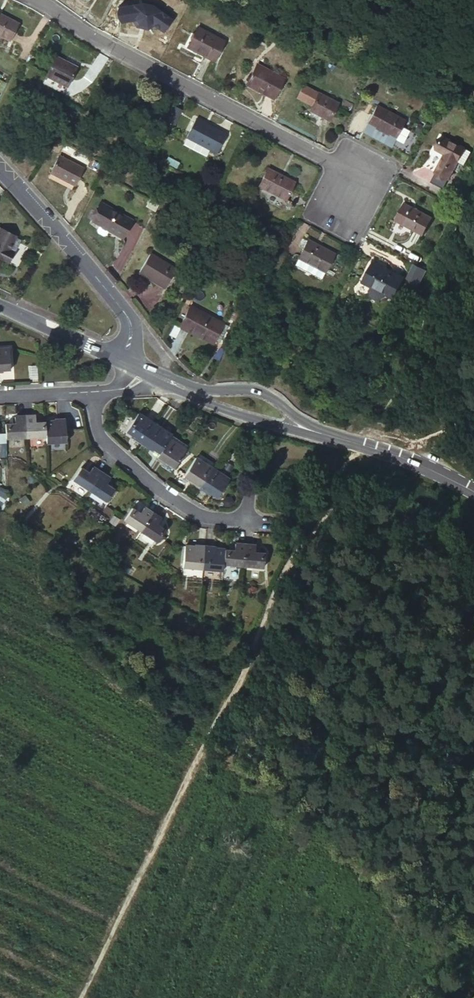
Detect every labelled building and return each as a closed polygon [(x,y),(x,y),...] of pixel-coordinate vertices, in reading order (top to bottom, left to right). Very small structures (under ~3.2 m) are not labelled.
[(143,4),(119,7),(121,22),(132,20),(136,20),(139,24),(147,26),(151,24),(154,26),(163,32),(172,20),(153,6),(143,4)] [(9,40),(18,24),(0,14),(0,36),(9,40)] [(136,20),(132,20),(136,27),(147,30),(154,26),(151,24),(147,26),(139,24),(136,20)] [(197,27),(186,46),(214,61),(224,42),(197,27)] [(56,56),(46,76),(53,80),(67,86),(67,87),(77,67),(56,56)] [(284,79),(257,64),(248,81),(258,86),(256,89),(273,98),(284,79)] [(67,86),(53,80),(51,84),(64,91),(67,86)] [(258,86),(248,81),(246,84),(256,89),(258,86)] [(318,93),(310,110),(329,120),(337,103),(318,93)] [(404,120),(377,106),(363,131),(391,145),(404,120)] [(174,128),(182,111),(174,107),(166,124),(174,128)] [(226,134),(206,124),(205,126),(194,121),(186,137),(216,153),(226,134)] [(457,161),(464,148),(442,137),(435,149),(445,154),(435,172),(448,179),(453,170),(457,161)] [(471,152),(464,148),(457,161),(464,165),(471,152)] [(59,156),(50,173),(74,186),(83,168),(59,156)] [(464,165),(457,161),(453,170),(460,173),(464,165)] [(294,182),(268,168),(259,186),(285,199),(294,182)] [(202,183),(214,188),(218,181),(206,175),(202,183)] [(159,204),(150,199),(146,207),(155,211),(159,204)] [(102,204),(92,221),(99,225),(109,230),(122,238),(132,221),(102,204)] [(404,204),(395,220),(423,235),(431,218),(404,204)] [(109,230),(99,225),(97,230),(97,233),(103,236),(106,235),(109,230)] [(16,235),(0,228),(0,259),(8,263),(13,252),(9,250),(16,235)] [(13,252),(20,238),(16,235),(9,250),(13,252)] [(307,240),(298,258),(324,272),(334,254),(307,240)] [(150,254),(139,272),(165,288),(176,270),(150,254)] [(324,272),(298,258),(294,265),(320,279),(324,272)] [(372,263),(362,282),(392,298),(402,278),(372,263)] [(240,311),(245,299),(237,295),(231,306),(233,307),(240,311)] [(218,321),(190,306),(180,326),(195,334),(196,332),(209,339),(210,337),(218,321)] [(240,311),(233,307),(227,318),(234,321),(240,311)] [(215,340),(223,324),(218,321),(210,337),(215,340)] [(212,357),(217,360),(224,345),(219,343),(212,357)] [(9,347),(0,347),(0,371),(0,369),(10,369),(9,347)] [(155,423),(138,412),(126,430),(135,436),(134,438),(142,443),(155,423)] [(45,422),(35,422),(35,415),(25,416),(26,437),(46,436),(45,422)] [(26,437),(25,416),(15,416),(15,423),(5,423),(5,434),(6,438),(26,437)] [(66,440),(65,418),(55,419),(55,421),(45,422),(46,436),(46,440),(66,440)] [(172,434),(155,423),(142,443),(151,449),(152,447),(160,452),(169,438),(172,434)] [(186,449),(169,438),(160,452),(156,458),(165,464),(166,462),(174,467),(186,449)] [(251,450),(250,459),(260,460),(260,450),(251,450)] [(213,467),(196,456),(184,474),(193,480),(191,482),(200,487),(213,467)] [(101,472),(92,467),(89,472),(80,467),(72,480),(89,490),(101,472)] [(230,478),(213,467),(200,487),(208,493),(210,491),(218,496),(230,478)] [(114,489),(106,483),(109,478),(101,472),(89,490),(106,501),(114,489)] [(152,512),(143,507),(140,512),(132,507),(123,520),(140,531),(152,512)] [(165,529),(157,524),(160,518),(152,512),(140,531),(157,541),(165,529)] [(205,545),(195,544),(194,547),(185,546),(183,567),(203,569),(205,545)] [(243,566),(245,544),(235,544),(234,550),(225,549),(223,564),(243,566)] [(264,553),(255,552),(255,545),(245,544),(243,566),(263,568),(264,553)] [(225,549),(215,548),(215,546),(205,545),(203,569),(223,571),(223,564),(225,549)] [(127,549),(122,546),(117,553),(116,555),(121,558),(127,549)]
